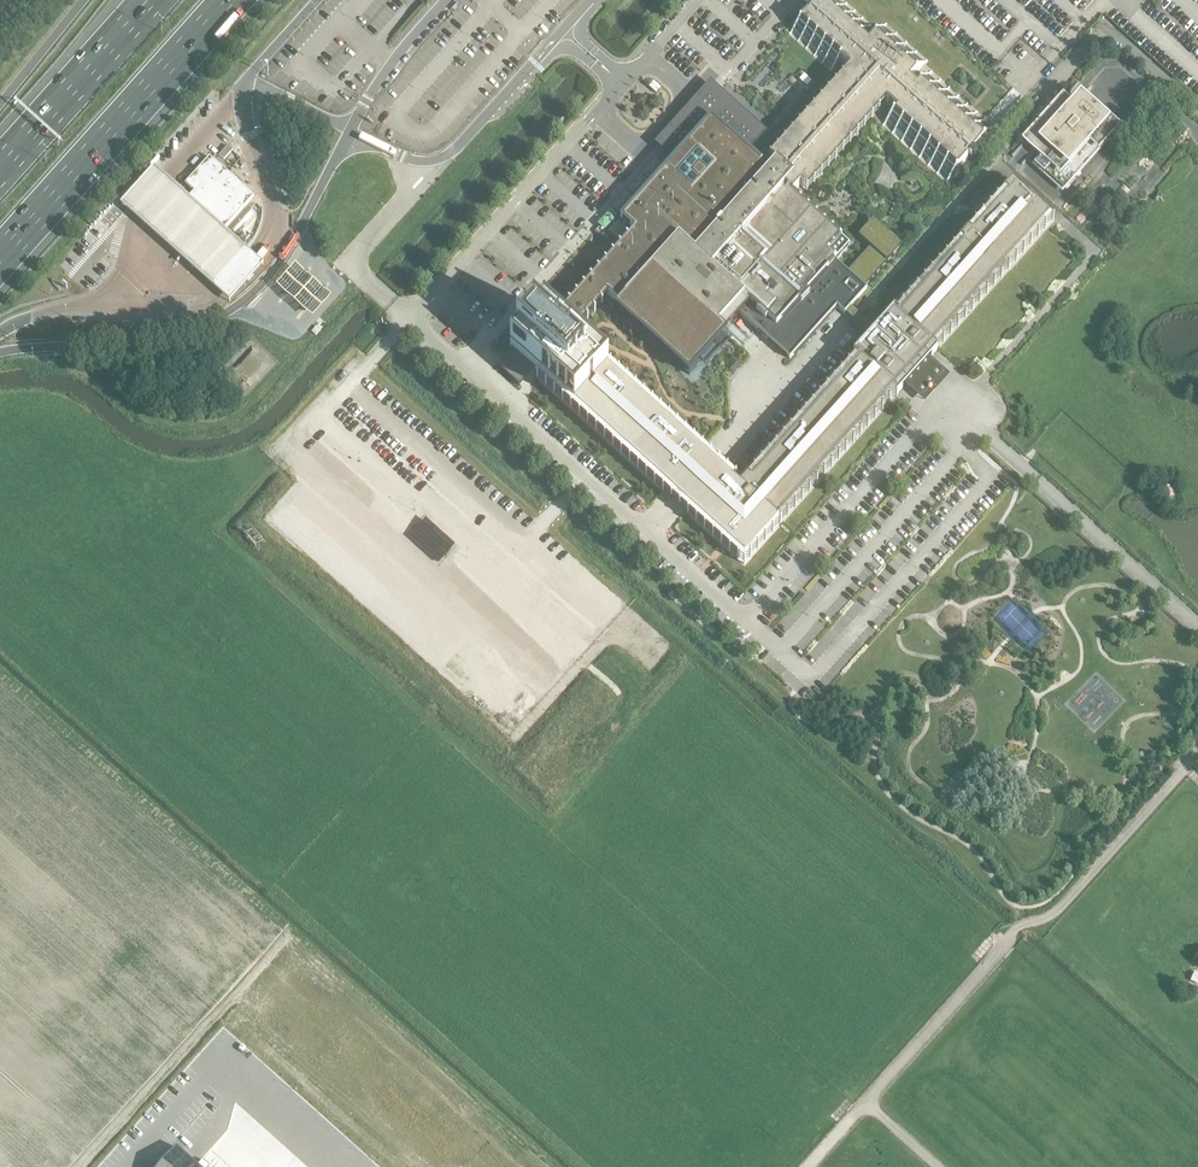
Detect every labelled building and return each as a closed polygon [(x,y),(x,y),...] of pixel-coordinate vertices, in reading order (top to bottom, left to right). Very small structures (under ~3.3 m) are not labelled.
[(510,347),(540,375),(541,374),(667,487),(744,557),(777,520),(756,501),(744,489),(740,486),(733,479),(733,480),(700,451),(574,337),(572,335),(580,327),(580,328),(581,327),(580,326),(587,319),(588,320),(588,319),(588,318),(594,311),(595,312),(596,311),(595,310),(601,303),(602,304),(603,303),(602,302),(608,295),(619,305),(614,310),(623,318),(625,317),(689,375),(714,347),(716,348),(728,335),(728,334),(725,332),(740,315),(790,359),(837,307),(845,314),(845,313),(871,336),(877,330),(860,315),(854,310),(851,307),(867,289),(864,287),(902,245),(874,219),(859,236),(871,247),(848,272),(839,264),(835,261),(850,244),(818,215),(794,193),(801,185),(807,190),(887,101),(890,105),(896,110),(886,121),(950,178),(968,158),(969,159),(971,160),(973,161),(975,161),(976,160),(977,159),(977,157),(976,155),(975,154),(973,152),(991,132),(920,69),(924,63),(883,26),(878,32),(876,34),(838,0),(819,0),(812,8),(809,5),(807,4),(806,4),(805,5),(804,6),(803,7),(803,9),(804,10),(808,13),(798,24),(793,30),(834,67),(839,61),(840,60),(849,69),(841,79),(770,157),(776,163),(768,171),(720,128),(719,127),(697,152),(689,145),(667,170),(671,173),(666,180),(660,175),(620,219),(621,219),(634,231),(628,237),(627,237),(626,238),(627,238),(621,246),(620,245),(619,246),(620,246),(569,303),(563,310),(562,309),(561,310),(562,311),(554,319),(544,310),(543,311),(544,312),(513,347),(511,346),(510,347)] [(455,11),(462,4),(459,1),(452,8),(455,11)] [(1117,127),(1083,97),(1081,99),(1080,98),(1057,124),(1060,128),(1039,152),(1043,156),(1036,164),(1062,188),(1117,127)] [(190,197),(225,229),(253,196),(210,157),(186,184),(194,192),(190,197)] [(264,264),(225,229),(190,197),(155,166),(120,204),(143,225),(140,227),(140,228),(141,229),(142,229),(144,226),(190,267),(187,271),(187,273),(188,273),(189,273),(193,269),(229,302),(264,264)] [(857,358),(740,486),(756,501),(777,520),(781,523),(781,522),(896,393),(897,394),(937,348),(934,345),(1049,217),(1052,220),(1053,221),(1054,220),(1012,182),(1004,192),(1007,195),(972,234),(968,231),(960,240),(964,244),(899,315),(894,311),(877,330),(871,336),(853,355),(857,358)] [(294,260),(275,282),(295,299),(311,314),(331,292),(314,277),(294,260)] [(250,386),(272,363),(252,344),(230,368),(250,386)] [(1164,496),(1174,494),(1172,483),(1162,485),(1164,496)] [(187,1157),(177,1148),(160,1166),(198,1166),(187,1157)]
